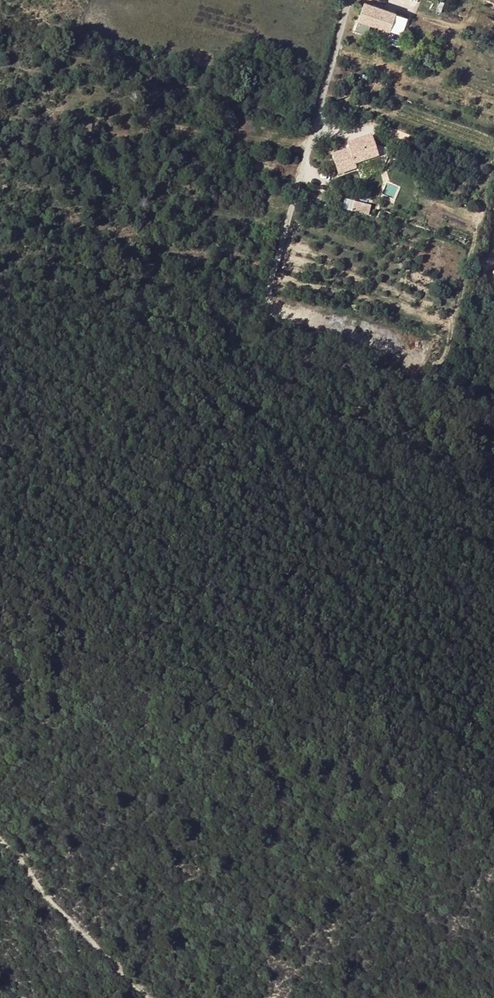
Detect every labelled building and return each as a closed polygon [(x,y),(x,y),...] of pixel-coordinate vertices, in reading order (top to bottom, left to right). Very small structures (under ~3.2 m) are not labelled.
[(394,9),(362,0),(357,19),(389,28),(394,9)] [(212,117),(204,114),(201,123),(209,126),(212,117)] [(370,144),(346,150),(348,156),(330,161),(335,179),(353,174),(352,170),(376,163),(370,144)] [(347,214),(364,219),(367,210),(350,205),(347,214)]
